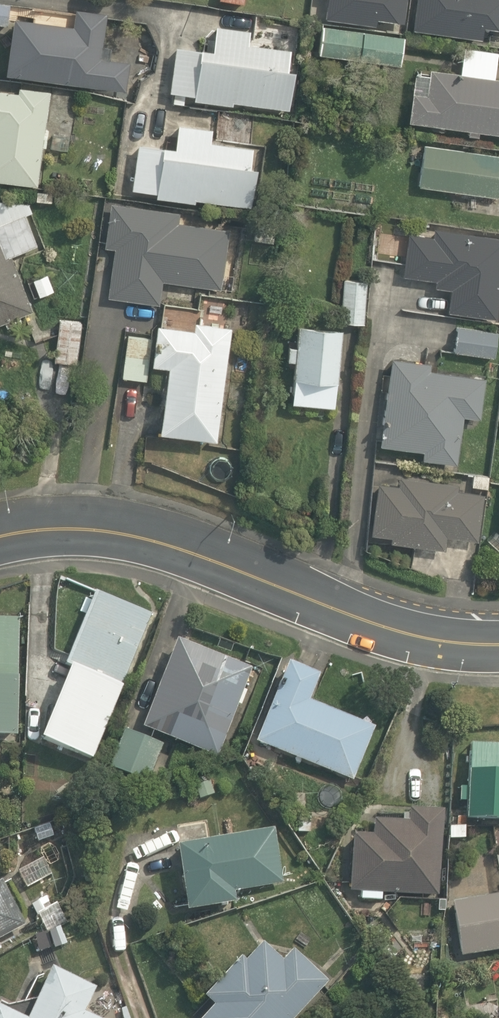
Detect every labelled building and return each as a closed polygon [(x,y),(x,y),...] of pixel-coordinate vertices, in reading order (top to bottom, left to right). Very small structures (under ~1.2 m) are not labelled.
[(325,18),(377,25),(377,19),(404,22),(407,0),(328,0),(325,18)] [(498,29),(498,0),(416,0),(412,30),(483,40),(485,27),(498,29)] [(11,4),(0,3),(0,25),(8,26),(11,4)] [(15,17),(7,73),(125,90),(130,62),(110,59),(112,47),(103,45),(108,13),(76,8),(74,26),(72,25),(72,22),(55,19),(55,23),(15,17)] [(250,44),(252,30),(216,25),(213,50),(202,48),(201,50),(177,46),(170,92),(195,96),(195,99),(233,105),(233,101),(290,109),(295,71),(289,70),(292,49),(250,44)] [(406,36),(323,26),(319,56),(402,66),(406,36)] [(496,77),(498,56),(498,51),(464,47),(461,72),(432,68),(431,75),(415,73),(408,123),(498,135),(498,77),(496,77)] [(19,85),(18,91),(0,88),(0,181),(38,186),(51,90),(19,85)] [(163,146),(163,148),(139,145),(132,189),(157,193),(156,197),(195,202),(196,199),(252,206),(257,169),(251,168),(254,147),(212,141),(214,129),(179,124),(175,148),(163,146)] [(426,144),(420,186),(498,198),(498,154),(426,144)] [(115,248),(108,297),(160,305),(163,282),(221,290),(230,230),(179,222),(180,212),(111,202),(105,247),(115,248)] [(10,322),(11,319),(31,312),(10,255),(37,245),(26,214),(0,223),(0,326),(10,322)] [(497,319),(498,303),(498,237),(435,227),(433,236),(409,233),(403,276),(436,281),(435,287),(451,290),(448,312),(497,319)] [(364,323),(368,280),(344,279),(340,322),(364,323)] [(83,322),(59,320),(54,361),(77,364),(83,322)] [(169,367),(160,431),(218,440),(232,327),(196,322),(195,330),(158,324),(153,364),(169,367)] [(291,403),(336,407),(343,329),(299,325),(297,346),(289,345),(288,360),(296,360),(291,403)] [(498,332),(457,326),(454,351),(494,357),(498,332)] [(123,377),(147,380),(153,338),(128,335),(123,377)] [(432,362),(392,356),(380,444),(424,450),(423,458),(456,463),(463,415),(481,418),(486,376),(431,369),(432,362)] [(400,485),(379,483),(372,534),(391,536),(390,542),(446,550),(448,536),(478,540),(485,494),(459,490),(459,484),(401,476),(400,485)] [(152,614),(96,590),(66,663),(71,666),(42,737),(94,759),(152,614)] [(0,617),(0,735),(18,736),(21,618),(0,617)] [(253,667),(179,638),(144,726),(218,756),(239,704),(242,705),(248,690),(244,689),(253,667)] [(289,662),(257,741),(353,780),(375,727),(310,700),(320,674),(289,662)] [(164,744),(126,729),(111,766),(150,781),(164,744)] [(471,743),(469,787),(461,787),(460,801),(468,801),(467,818),(498,819),(498,744),(471,743)] [(373,834),(354,833),(351,891),(362,892),(362,899),(382,901),(382,893),(439,896),(444,810),(410,808),(409,821),(374,819),(373,834)] [(178,844),(187,910),(237,902),(236,891),(284,884),(276,827),(178,844)] [(26,925),(3,880),(0,882),(0,939),(26,925)] [(452,902),(462,956),(498,949),(498,894),(452,902)] [(199,1017),(296,1017),(330,981),(294,949),(283,960),(264,942),(247,960),(242,956),(206,995),(214,1003),(199,1017)] [(0,1002),(0,1017),(104,1017),(86,1009),(98,985),(53,963),(27,1015),(0,1002)]
